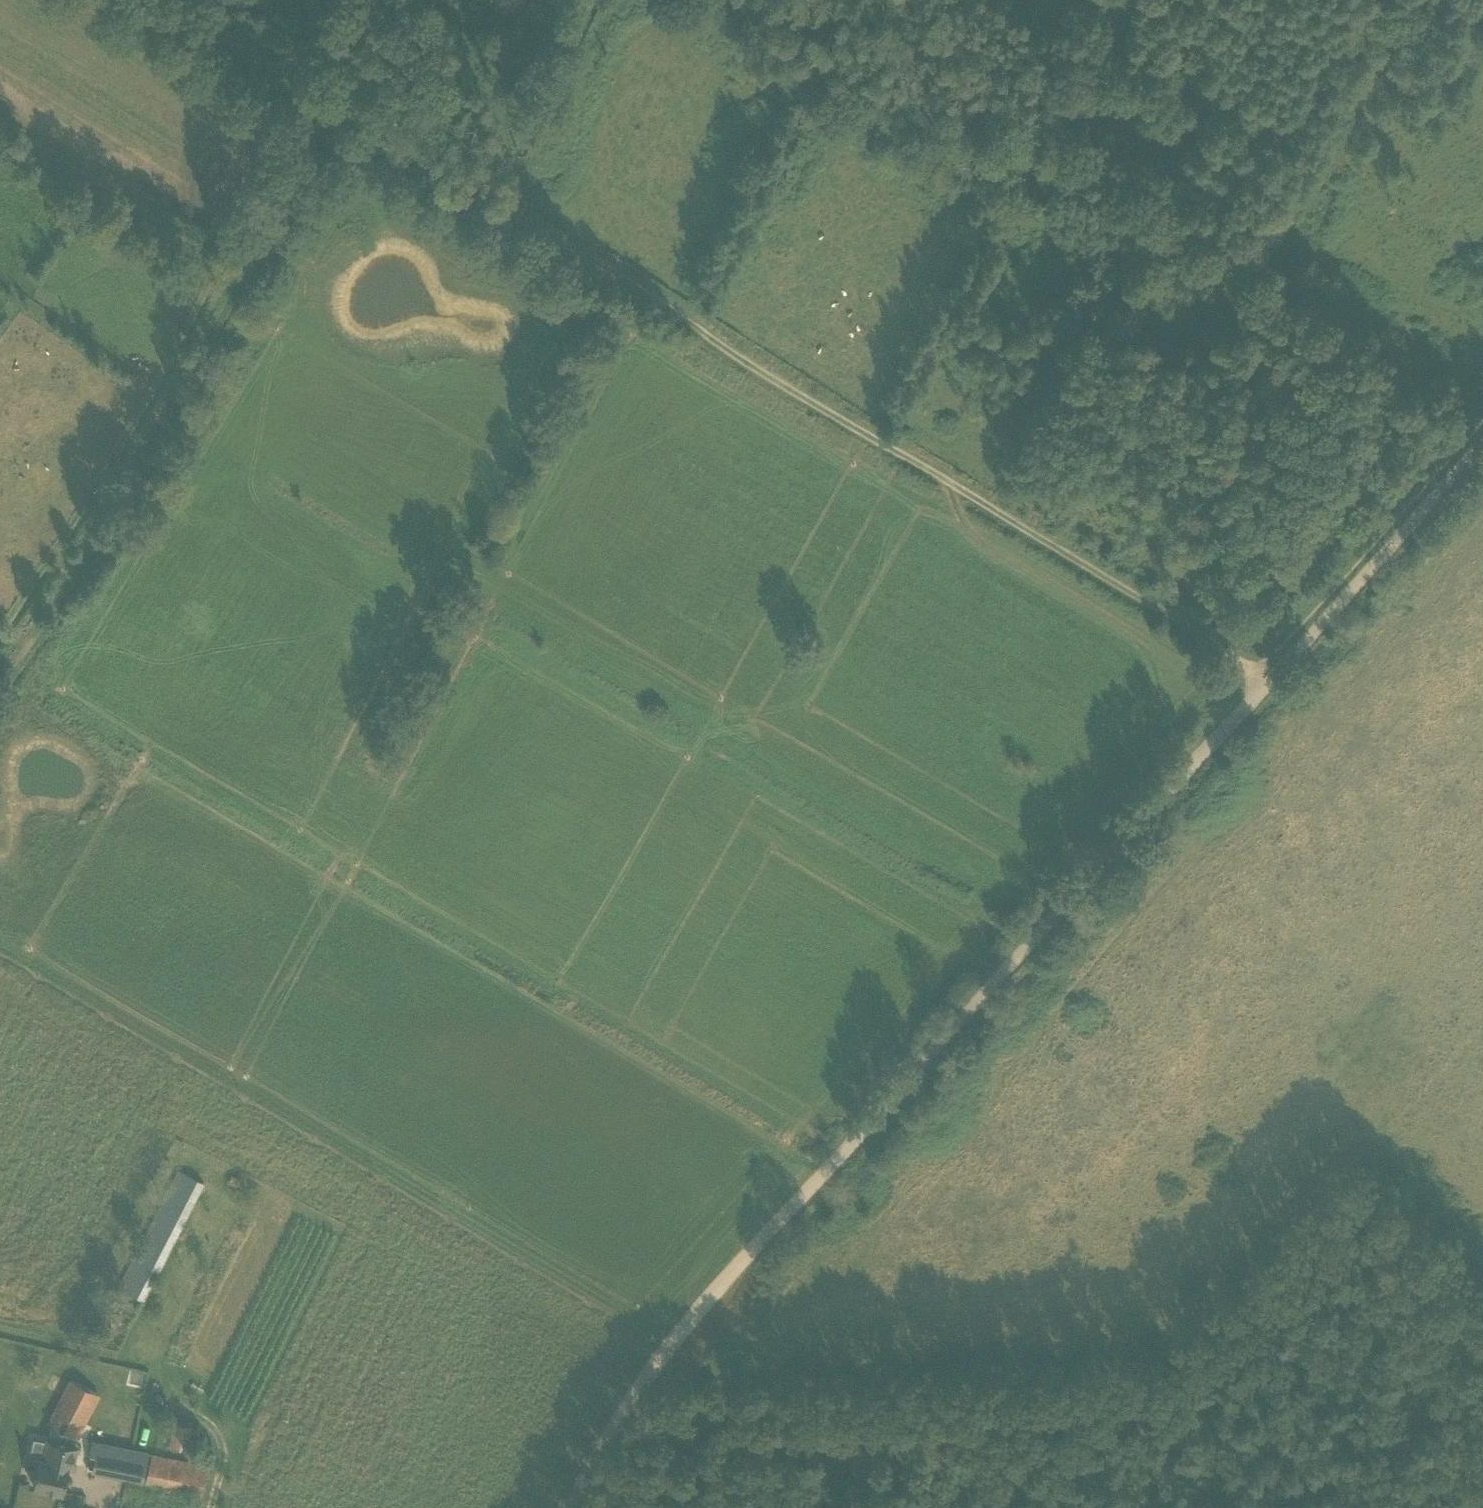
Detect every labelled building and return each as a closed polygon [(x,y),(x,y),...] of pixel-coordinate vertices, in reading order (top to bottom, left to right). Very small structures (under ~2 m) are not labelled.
[(117,1285),(146,1299),(204,1180),(175,1166),(117,1285)] [(78,1438),(100,1394),(70,1379),(48,1423),(78,1438)] [(173,1422),(169,1446),(192,1450),(196,1427),(173,1422)] [(39,1458),(33,1486),(62,1492),(67,1465),(72,1466),(76,1447),(48,1441),(47,1442),(44,1459),(39,1458)] [(94,1455),(91,1469),(142,1479),(148,1452),(97,1442),(94,1455)] [(208,1464),(151,1454),(145,1481),(203,1492),(208,1464)]
